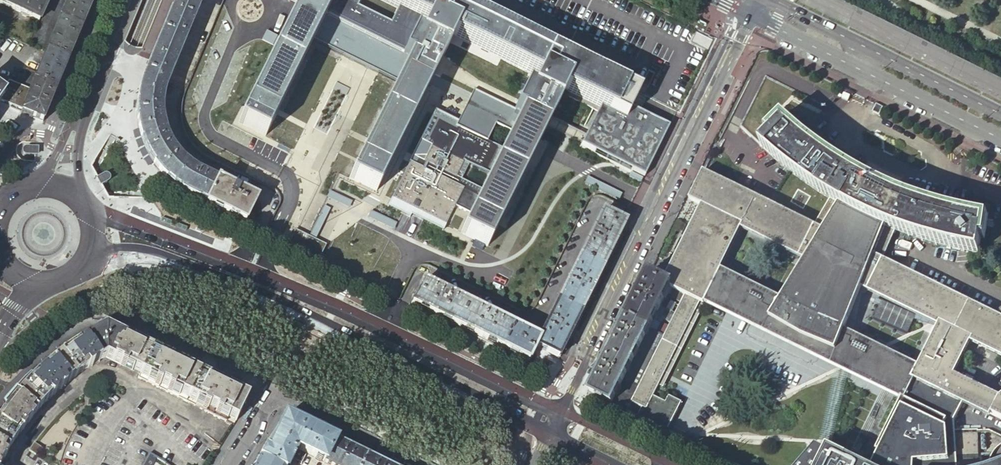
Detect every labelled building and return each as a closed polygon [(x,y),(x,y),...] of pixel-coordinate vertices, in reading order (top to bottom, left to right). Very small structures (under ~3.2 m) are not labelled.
[(38,22),(48,0),(0,0),(0,4),(38,22)] [(38,22),(28,42),(46,50),(68,59),(88,12),(93,0),(48,0),(38,22)] [(151,56),(174,65),(190,25),(201,1),(199,0),(177,0),(172,11),(170,10),(151,56)] [(297,1),(238,121),(265,135),(325,14),(409,56),(408,57),(366,142),(349,176),(377,190),(395,154),(409,161),(392,197),(446,224),(455,205),(463,188),(479,196),(470,213),(461,232),(489,246),(506,212),(548,125),(567,88),(603,107),(584,146),(646,177),(652,164),(672,126),(633,108),(640,92),(593,68),(456,0),(296,0),(297,1)] [(68,59),(46,50),(36,74),(25,69),(22,76),(55,90),(68,59)] [(408,57),(405,55),(362,141),(366,142),(408,57)] [(138,91),(138,92),(162,97),(163,93),(164,90),(165,87),(166,83),(168,78),(174,65),(151,56),(146,69),(141,79),(141,81),(140,83),(139,85),(139,88),(139,89),(138,91)] [(22,76),(18,86),(7,81),(2,89),(6,92),(2,97),(0,100),(0,102),(21,111),(20,113),(42,121),(53,96),(55,90),(22,76)] [(787,89),(777,84),(768,100),(778,106),(787,89)] [(138,130),(138,132),(162,127),(162,124),(161,120),(161,118),(161,116),(161,113),(161,110),(161,108),(161,105),(161,102),(161,100),(162,97),(138,92),(137,94),(137,96),(137,98),(137,101),(136,104),(136,107),(136,111),(136,114),(136,116),(136,119),(136,121),(137,123),(137,126),(137,128),(138,130)] [(455,125),(418,107),(406,131),(432,144),(443,150),(455,125)] [(885,259),(897,230),(923,239),(961,249),(971,251),(981,253),(983,241),(987,241),(989,226),(991,212),(961,205),(934,197),(898,184),(876,174),(862,166),(842,154),(822,140),(800,122),(791,114),(763,143),(775,153),(787,164),(800,174),(819,186),(835,196),(844,202),(825,232),(706,174),(691,204),(698,207),(668,277),(676,282),(672,288),(684,294),(664,335),(645,373),(635,393),(631,401),(644,407),(649,409),(661,384),(665,387),(669,379),(672,374),(704,308),(707,302),(700,299),(702,295),(715,269),(717,266),(737,226),(740,221),(815,259),(789,302),(787,306),(777,322),(801,335),(826,346),(833,329),(835,324),(853,279),(942,324),(920,367),(918,372),(915,377),(963,401),(1000,420),(1000,392),(994,398),(955,378),(973,342),(1000,356),(1000,318),(885,259)] [(577,145),(589,119),(584,116),(571,142),(577,145)] [(548,125),(506,212),(510,214),(552,127),(548,125)] [(171,184),(172,185),(187,166),(185,164),(182,162),(180,159),(178,156),(175,153),(172,149),(170,146),(168,142),(166,139),(165,134),(163,130),(162,127),(138,132),(139,135),(140,139),(141,142),(143,145),(144,148),(145,152),(147,154),(148,157),(149,159),(151,162),(153,164),(154,166),(156,169),(159,172),(162,175),(164,178),(166,180),(169,182),(171,184)] [(502,149),(464,130),(453,154),(464,160),(490,173),(502,149)] [(188,195),(206,204),(217,182),(200,174),(197,172),(195,171),(192,170),(190,168),(187,166),(172,185),(175,187),(178,189),(179,190),(181,192),(184,193),(186,194),(188,195)] [(220,212),(244,224),(256,201),(217,182),(206,204),(205,205),(207,206),(220,212)] [(479,196),(463,188),(455,205),(470,213),(479,196)] [(300,202),(295,212),(297,213),(307,218),(312,207),(300,202)] [(580,256),(603,267),(613,247),(627,219),(603,208),(586,244),(584,243),(583,246),(585,247),(580,256)] [(737,226),(717,266),(722,268),(741,228),(803,259),(783,299),(789,302),(815,259),(740,221),(737,226)] [(558,302),(580,313),(591,292),(603,267),(580,256),(563,290),(562,289),(561,292),(562,292),(558,302)] [(722,268),(717,266),(715,269),(702,295),(700,299),(707,302),(762,330),(836,367),(843,370),(903,400),(905,397),(915,377),(918,372),(920,367),(845,330),(835,324),(833,329),(826,346),(801,335),(777,322),(787,306),(789,302),(783,299),(722,268)] [(668,277),(651,269),(646,278),(638,296),(627,316),(653,327),(662,307),(674,312),(679,303),(668,298),(672,288),(676,282),(668,277)] [(422,282),(410,306),(447,324),(456,329),(481,341),(495,348),(501,351),(513,327),(468,305),(460,301),(422,282)] [(915,314),(880,299),(872,317),(907,332),(915,314)] [(540,337),(535,347),(558,359),(562,350),(569,335),(575,324),(580,313),(558,302),(541,335),(539,334),(538,336),(540,337)] [(653,327),(627,316),(620,331),(608,355),(633,367),(653,327)] [(104,357),(103,327),(97,324),(93,326),(89,329),(85,331),(83,332),(85,339),(77,343),(72,339),(67,343),(61,346),(57,349),(55,350),(75,376),(80,372),(87,368),(91,365),(96,362),(100,360),(104,357)] [(139,374),(150,351),(146,349),(136,344),(103,327),(104,357),(139,374)] [(513,327),(501,351),(505,353),(514,357),(515,358),(524,362),(527,364),(535,347),(540,337),(538,336),(527,331),(526,333),(513,327)] [(71,379),(75,376),(55,350),(54,352),(50,355),(44,359),(40,363),(43,369),(36,375),(30,372),(26,375),(23,379),(20,381),(16,385),(40,407),(46,401),(51,397),(54,394),(58,390),(62,387),(66,383),(71,379)] [(185,401),(198,374),(193,372),(191,370),(175,363),(150,351),(139,374),(137,378),(185,401)] [(589,393),(614,406),(633,367),(608,355),(602,367),(589,393)] [(225,421),(233,425),(246,398),(215,382),(205,377),(198,374),(185,401),(205,411),(204,412),(224,422),(225,421)] [(870,464),(957,464),(953,421),(963,401),(915,377),(905,397),(903,400),(870,464)] [(40,407),(16,385),(12,390),(8,395),(5,398),(4,400),(8,405),(2,412),(0,412),(0,436),(12,444),(15,439),(19,433),(22,429),(26,424),(29,419),(32,416),(36,411),(40,407)] [(668,432),(683,402),(670,395),(667,401),(655,396),(649,409),(644,407),(639,418),(668,432)] [(334,441),(299,424),(284,416),(263,448),(257,459),(268,464),(287,464),(289,461),(291,462),(293,459),(301,463),(306,454),(323,462),(334,441)] [(953,421),(957,464),(989,464),(989,461),(990,459),(991,456),(991,455),(992,454),(992,453),(993,452),(993,451),(994,450),(995,449),(998,446),(999,445),(1000,443),(1000,436),(986,429),(975,426),(976,426),(953,421)] [(0,436),(0,464),(2,460),(4,456),(8,450),(12,444),(0,436)] [(328,464),(360,464),(365,456),(361,455),(351,450),(339,444),(334,441),(323,462),(328,464)] [(34,443),(29,450),(37,456),(42,448),(34,443)] [(800,464),(861,464),(826,448),(828,449),(827,452),(824,451),(824,450),(824,449),(824,447),(823,447),(823,446),(822,446),(821,446),(820,446),(819,446),(818,447),(817,448),(815,447),(813,449),(800,464)] [(360,464),(382,464),(365,456),(360,464)]
